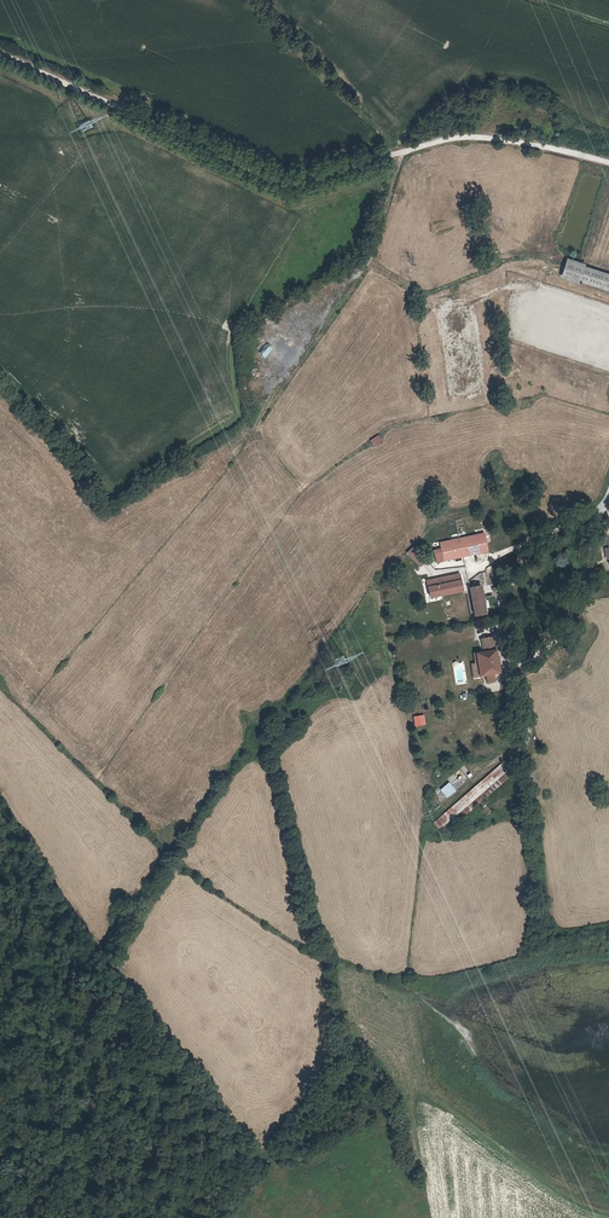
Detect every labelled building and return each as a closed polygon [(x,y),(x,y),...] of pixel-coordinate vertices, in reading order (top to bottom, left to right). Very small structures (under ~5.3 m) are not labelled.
[(608,293),(608,275),(583,267),(565,259),(560,276),(578,283),(608,293)] [(374,447),(382,441),(378,435),(369,440),(374,447)] [(508,529),(464,538),(468,557),(513,547),(508,529)] [(413,547),(406,554),(420,568),(427,561),(413,547)] [(465,579),(452,581),(454,591),(486,586),(485,575),(482,576),(481,569),(479,570),(464,572),(465,579)] [(464,572),(451,574),(452,581),(465,579),(464,572)] [(450,704),(441,706),(443,715),(451,713),(450,704)] [(415,727),(426,725),(424,714),(414,716),(415,727)] [(461,812),(470,822),(540,760),(531,750),(461,812)] [(465,765),(461,768),(468,779),(472,777),(465,765)] [(449,781),(440,789),(448,798),(456,789),(449,781)]
